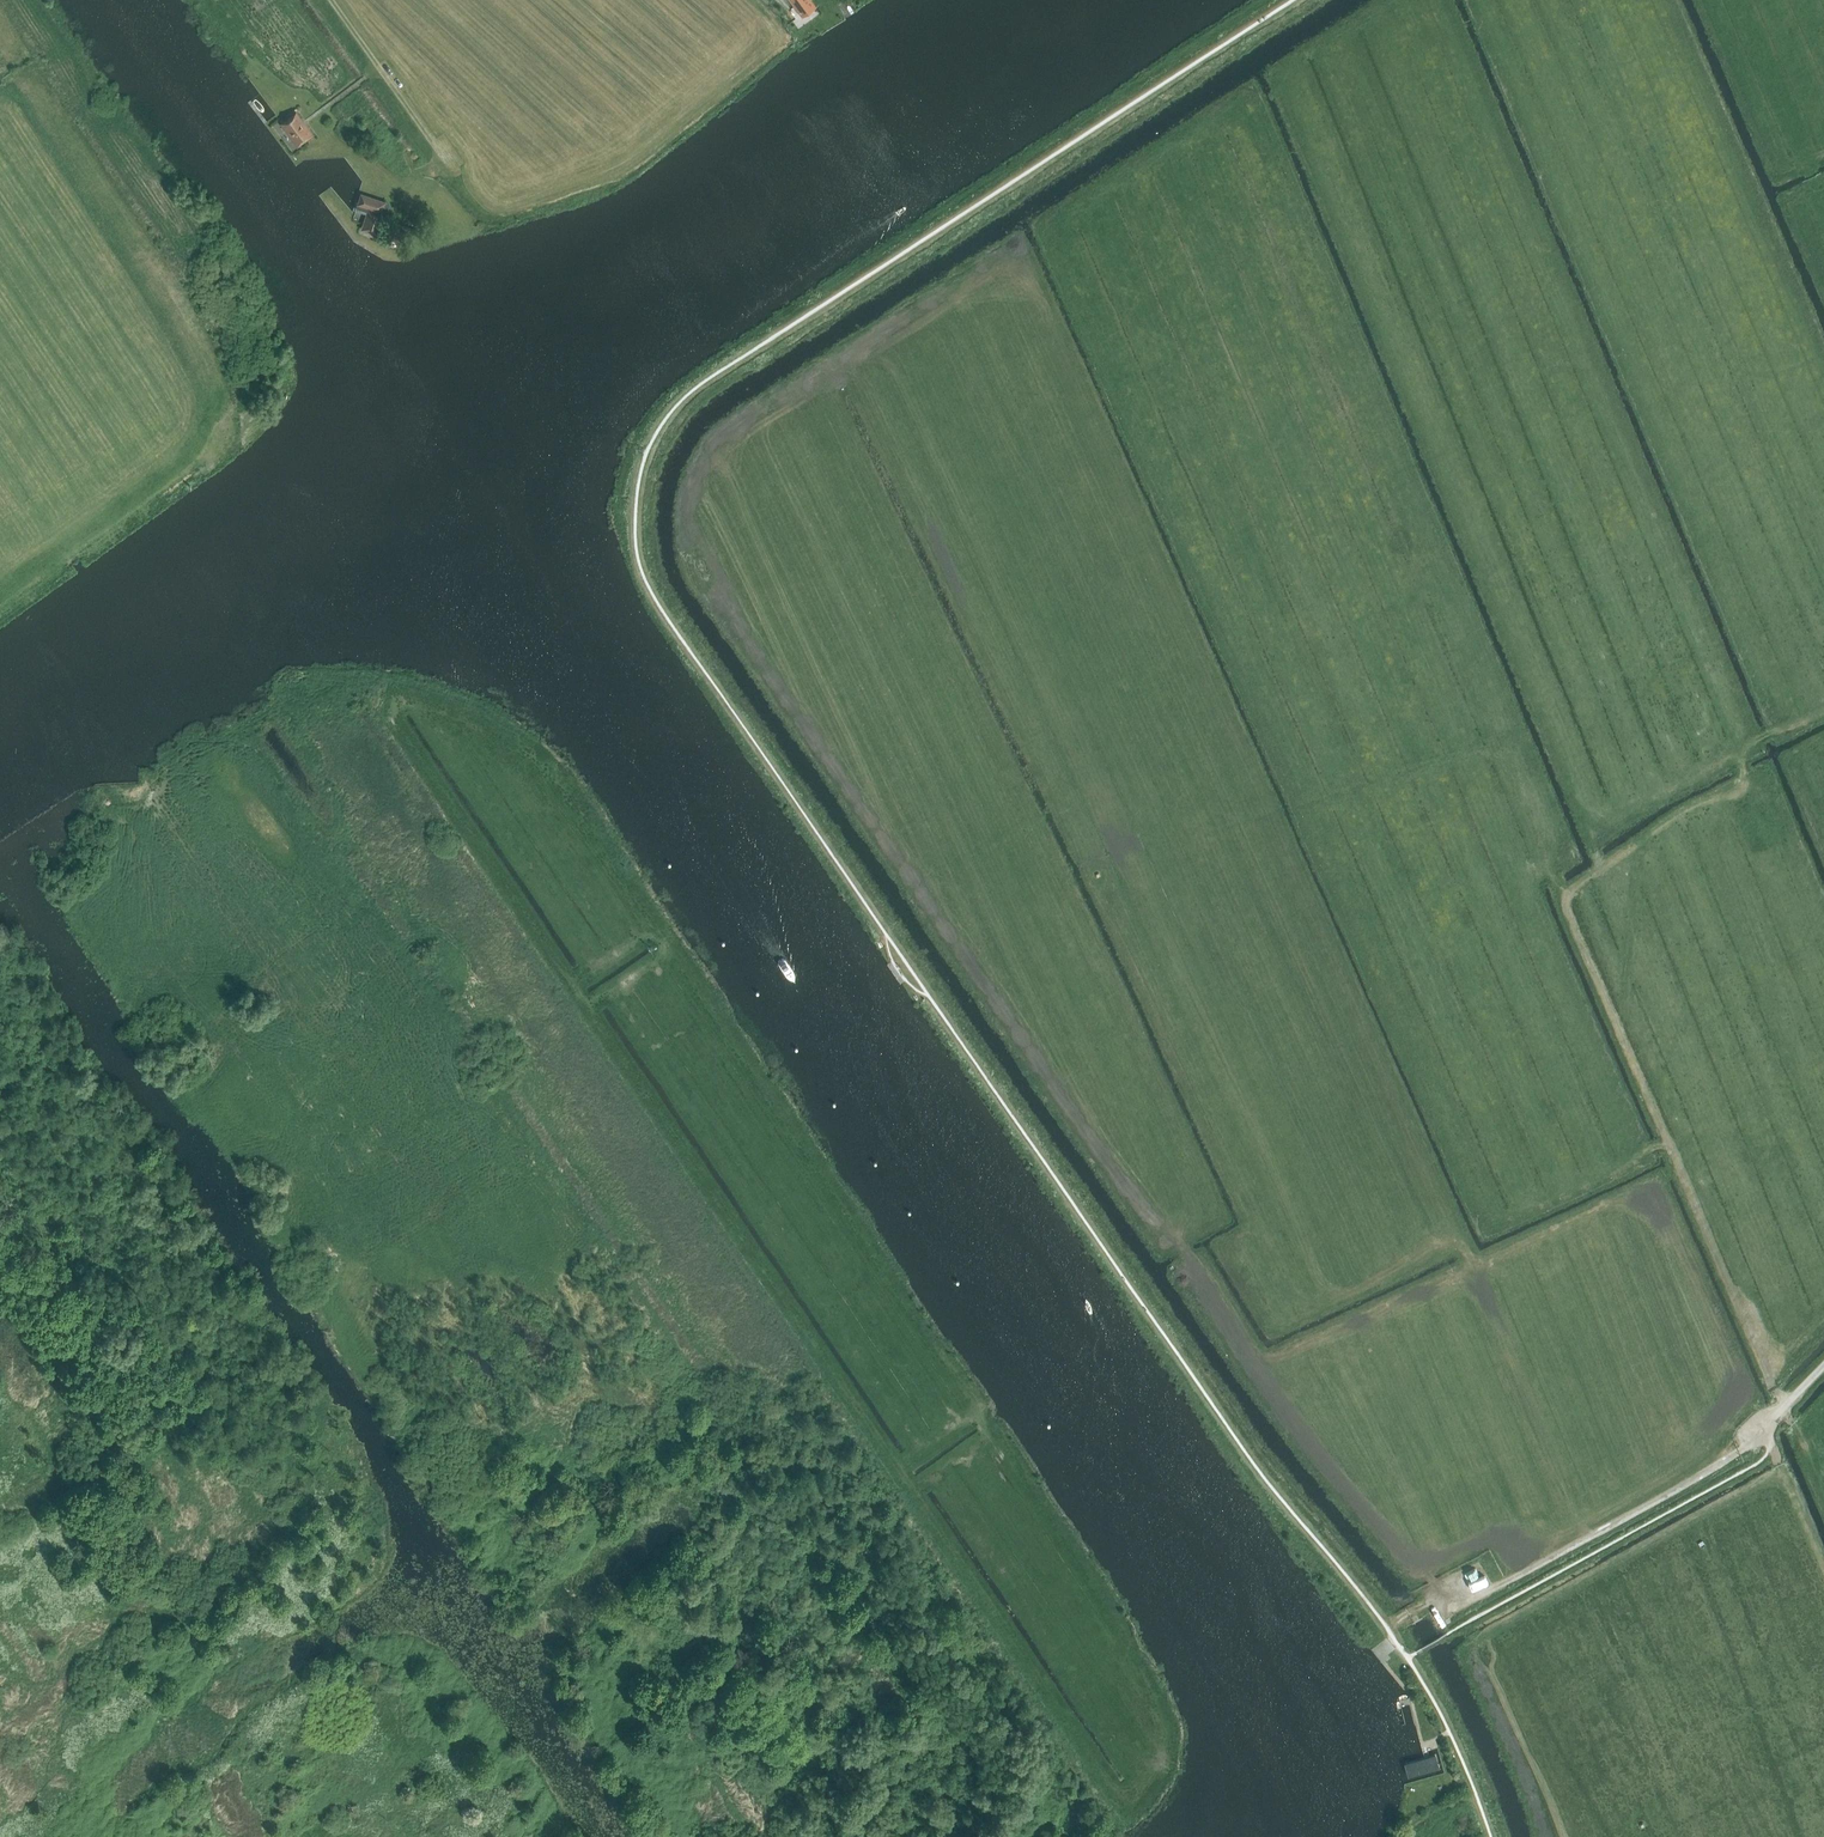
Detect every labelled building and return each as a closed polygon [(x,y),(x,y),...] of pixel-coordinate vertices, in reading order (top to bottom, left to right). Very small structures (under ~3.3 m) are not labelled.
[(803,16),(813,8),(815,6),(811,0),(791,0),(803,16)] [(298,146),(314,134),(296,111),(280,123),(298,146)] [(360,196),(357,205),(382,214),(386,202),(362,193),(361,193),(360,196)] [(367,212),(361,229),(380,236),(386,218),(367,212)] [(411,227),(395,223),(395,225),(394,225),(391,239),(404,243),(406,236),(408,236),(408,235),(409,235),(410,230),(411,227)] [(1462,1567),(1466,1576),(1484,1568),(1480,1559),(1462,1567)] [(1435,1755),(1404,1764),(1407,1776),(1439,1768),(1435,1755)]
